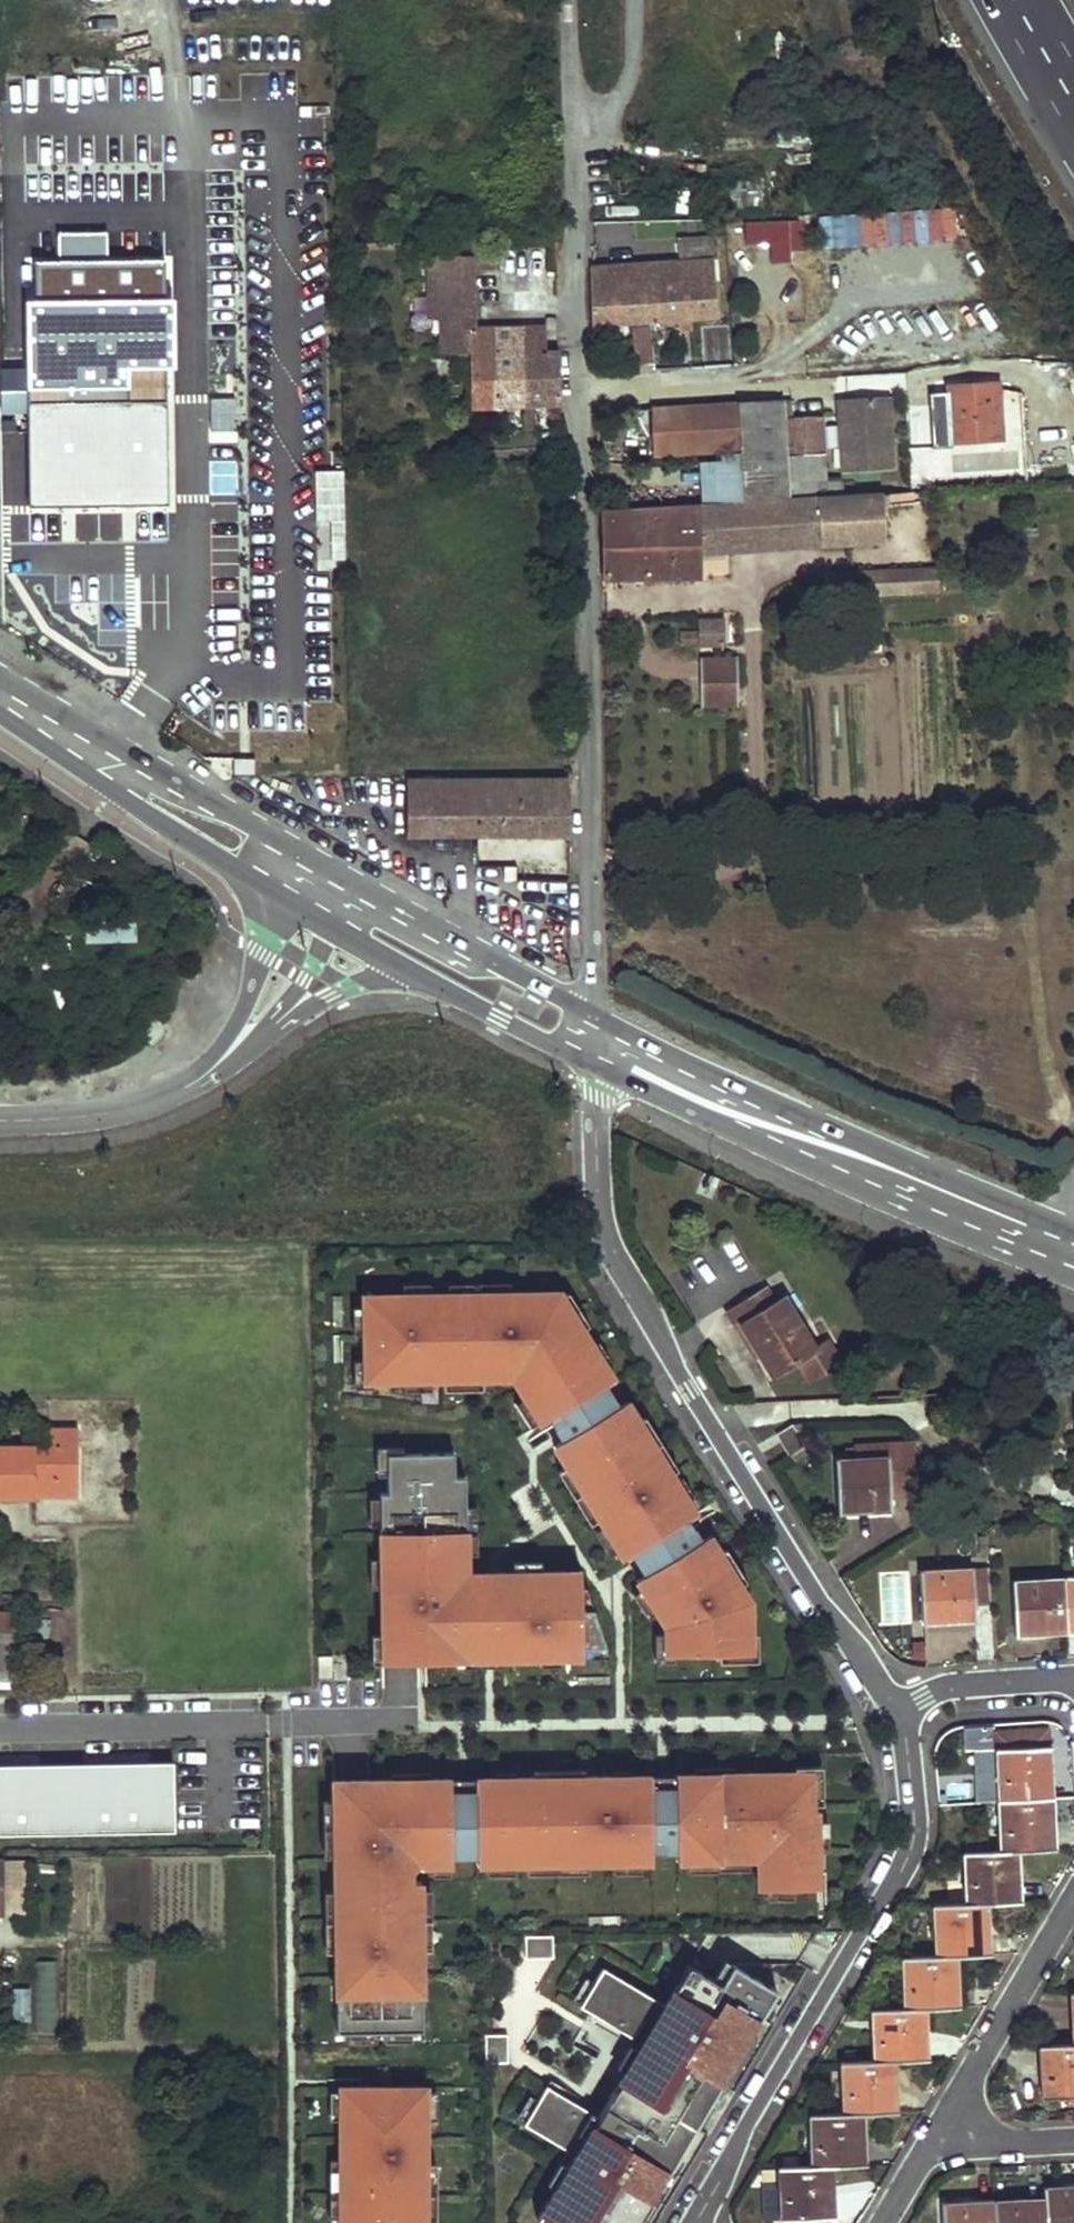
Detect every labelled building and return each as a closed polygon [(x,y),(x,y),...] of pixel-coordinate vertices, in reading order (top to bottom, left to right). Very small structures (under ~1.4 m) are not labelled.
[(744,224),(745,243),(769,243),(769,260),(787,260),(787,245),(800,244),(799,209),(784,210),(785,222),(744,224)] [(590,267),(592,324),(677,318),(690,317),(715,316),(709,237),(678,238),(679,262),(590,267)] [(471,352),(473,405),(558,404),(556,350),(545,349),(544,326),(471,326),(468,255),(426,256),(428,317),(440,317),(441,353),(471,352)] [(677,318),(678,330),(690,329),(690,317),(677,318)] [(632,332),(634,359),(651,362),(649,331),(632,332)] [(928,385),(931,440),(1001,438),(998,380),(928,385)] [(892,468),(888,396),(836,400),(837,418),(844,418),(846,443),(839,444),(841,472),(892,468)] [(167,400),(28,402),(28,507),(168,504),(167,400)] [(780,400),(650,408),(653,454),(737,448),(738,453),(741,493),(784,491),(784,480),(784,474),(783,455),(780,419),(780,400)] [(818,416),(780,419),(783,455),(820,452),(818,416)] [(844,418),(837,418),(839,444),(846,443),(844,418)] [(784,474),(784,480),(821,478),(820,452),(783,455),(784,474)] [(741,493),(738,453),(718,455),(718,462),(698,463),(701,501),(741,498),(741,493)] [(344,558),(344,469),(315,469),(316,558),(344,558)] [(821,478),(784,480),(784,491),(784,495),(841,492),(840,477),(821,478)] [(814,496),(817,542),(881,539),(880,505),(912,503),(911,490),(814,496)] [(693,503),(697,550),(817,542),(814,496),(693,503)] [(599,510),(601,575),(699,573),(697,550),(693,503),(599,510)] [(698,624),(698,641),(723,640),(723,623),(723,618),(698,618),(698,624)] [(699,657),(702,700),(739,699),(737,655),(699,657)] [(405,799),(405,833),(475,833),(473,779),(404,779),(405,799)] [(473,779),(475,833),(567,832),(566,779),(473,779)] [(87,941),(136,940),(134,912),(87,913),(87,941)] [(747,1327),(780,1378),(803,1363),(817,1384),(848,1364),(834,1342),(821,1350),(788,1299),(779,1303),(771,1291),(733,1315),(742,1329),(747,1327)] [(559,1294),(368,1295),(368,1383),(517,1382),(668,1629),(669,1657),(754,1657),(754,1606),(559,1294)] [(78,1424),(47,1425),(47,1446),(0,1445),(0,1494),(78,1494),(78,1424)] [(793,1457),(809,1447),(795,1425),(780,1436),(793,1457)] [(841,1507),(893,1502),(893,1494),(919,1493),(916,1440),(890,1442),(890,1455),(859,1457),(840,1458),(841,1507)] [(890,1442),(859,1443),(859,1457),(890,1455),(890,1442)] [(468,1454),(382,1456),(385,1657),(420,1657),(419,1661),(611,1658),(596,1611),(584,1610),(583,1573),(470,1575),(468,1454)] [(923,1619),(975,1615),(975,1604),(987,1603),(985,1569),(973,1570),(973,1565),(920,1568),(923,1619)] [(1016,1635),(1066,1632),(1064,1576),(1014,1579),(1016,1635)] [(1073,1632),(1073,1576),(1064,1576),(1066,1632),(1073,1632)] [(10,1629),(11,1609),(0,1609),(0,1630),(10,1629)] [(18,1641),(19,1630),(10,1629),(0,1630),(0,1639),(18,1641)] [(0,1639),(0,1677),(16,1678),(18,1641),(0,1639)] [(1051,1741),(1051,1724),(1001,1726),(1002,1743),(1003,1792),(1057,1791),(1055,1741),(1051,1741)] [(0,1764),(0,1833),(176,1829),(174,1761),(0,1764)] [(820,1775),(335,1782),(339,2032),(424,2031),(421,1867),(760,1862),(760,1892),(822,1891),(820,1775)] [(1028,1843),(1059,1841),(1057,1791),(1003,1792),(1005,1844),(1028,1843)] [(990,1844),(1005,1844),(1003,1792),(989,1793),(990,1844)] [(999,1896),(1029,1895),(1028,1843),(1005,1844),(990,1844),(972,1845),(973,1898),(999,1896)] [(23,1886),(21,1858),(4,1860),(6,1887),(23,1886)] [(968,1949),(1000,1948),(999,1896),(973,1898),(943,1899),(945,1950),(968,1949)] [(529,1960),(557,1960),(557,1938),(529,1938),(529,1960)] [(934,2002),(969,2000),(968,1949),(945,1950),(915,1951),(917,2003),(934,2002)] [(35,2030),(52,2030),(52,1960),(35,1960),(35,2030)] [(724,1988),(736,1969),(728,1964),(716,1983),(724,1988)] [(697,2132),(701,2134),(728,2090),(724,2087),(780,1996),(736,1969),(724,1988),(716,1983),(692,1969),(668,2009),(606,1971),(598,1985),(585,2006),(583,2009),(645,2046),(627,2075),(644,2085),(638,2095),(621,2085),(600,2119),(549,2088),(540,2103),(527,2124),(526,2126),(577,2157),(537,2222),(538,2222),(641,2222),(697,2132)] [(577,2002),(585,2006),(598,1985),(590,1980),(577,2002)] [(29,2020),(29,1988),(13,1988),(14,2020),(29,2020)] [(901,2057),(935,2056),(934,2002),(917,2003),(878,2005),(880,2058),(901,2057)] [(488,2064),(510,2064),(510,2036),(488,2036),(488,2064)] [(1073,2095),(1073,2043),(1041,2044),(1043,2097),(1073,2095)] [(869,2112),(902,2111),(901,2057),(880,2058),(847,2059),(847,2113),(869,2112)] [(627,2075),(621,2085),(638,2095),(644,2085),(627,2075)] [(425,2081),(338,2082),(340,2222),(427,2222),(425,2081)] [(527,2124),(540,2103),(531,2098),(518,2119),(527,2124)] [(836,2164),(869,2163),(869,2112),(847,2113),(816,2114),(817,2166),(836,2164)] [(837,2216),(836,2164),(817,2166),(784,2167),(785,2216),(837,2216)] [(1048,2184),(1048,2196),(1050,2222),(1073,2222),(1073,2183),(1048,2184)] [(1048,2196),(996,2199),(997,2222),(1050,2222),(1048,2196)] [(996,2199),(949,2202),(950,2222),(997,2222),(996,2199)]
